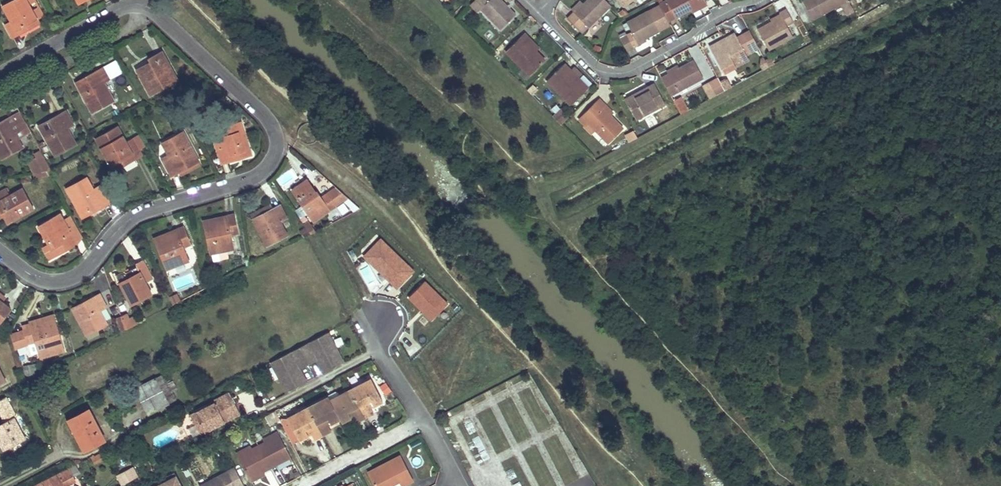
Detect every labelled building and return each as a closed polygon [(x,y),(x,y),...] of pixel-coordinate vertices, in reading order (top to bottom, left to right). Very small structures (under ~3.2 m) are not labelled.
[(3,5),(11,20),(4,23),(12,37),(39,22),(35,17),(42,14),(38,6),(32,10),(29,4),(35,1),(35,0),(13,0),(3,5)] [(469,5),(477,12),(480,9),(501,30),(515,15),(501,0),(475,0),(469,5)] [(574,12),(588,27),(611,5),(605,0),(586,0),(583,4),(574,12)] [(659,4),(659,5),(668,21),(690,9),(705,1),(705,0),(667,0),(659,4)] [(812,18),(847,0),(802,0),(812,18)] [(705,1),(690,9),(692,12),(707,4),(705,1)] [(580,2),(571,10),(574,12),(583,4),(580,2)] [(645,38),(670,24),(668,21),(659,5),(626,22),(632,32),(637,42),(645,38)] [(772,22),(757,30),(768,50),(792,37),(786,25),(793,21),(786,10),(779,13),(780,14),(781,16),(772,22)] [(632,32),(628,34),(634,47),(638,45),(637,42),(632,32)] [(735,35),(710,48),(719,64),(729,58),(744,51),(745,54),(758,47),(750,32),(737,39),(735,35)] [(524,34),(506,52),(530,76),(545,61),(535,52),(528,44),(531,41),(524,34)] [(628,34),(621,38),(627,51),(634,47),(628,34)] [(531,41),(528,44),(535,52),(538,48),(531,41)] [(151,61),(137,69),(151,94),(178,79),(162,50),(149,58),(151,61)] [(729,58),(719,64),(723,71),(732,65),(729,58)] [(668,74),(661,78),(670,95),(703,78),(694,60),(679,68),(668,74)] [(565,64),(547,81),(570,106),(588,88),(578,78),(577,80),(568,72),(570,70),(565,64)] [(103,66),(87,74),(90,79),(78,86),(92,112),(113,101),(104,82),(110,78),(103,66)] [(677,66),(666,72),(668,74),(679,68),(677,66)] [(570,70),(568,72),(577,80),(578,78),(570,70)] [(87,74),(75,81),(78,86),(90,79),(87,74)] [(720,82),(718,78),(710,83),(716,95),(725,90),(720,82)] [(725,90),(731,87),(729,82),(724,80),(720,82),(725,90)] [(654,84),(625,99),(636,119),(665,104),(654,84)] [(209,92),(197,98),(201,106),(213,99),(209,92)] [(673,99),(679,113),(688,109),(682,95),(673,99)] [(598,99),(595,102),(609,116),(612,112),(598,99)] [(595,102),(579,119),(585,126),(588,124),(608,144),(622,129),(609,116),(595,102)] [(560,123),(568,117),(561,108),(553,114),(560,123)] [(67,111),(51,119),(53,124),(42,130),(55,155),(76,143),(67,127),(74,123),(67,111)] [(191,113),(186,115),(192,126),(197,124),(191,113)] [(0,122),(0,156),(1,158),(22,147),(15,132),(21,129),(13,115),(0,122)] [(186,115),(181,118),(187,129),(192,126),(186,115)] [(51,119),(39,125),(42,130),(53,124),(51,119)] [(240,122),(218,129),(224,146),(219,148),(217,149),(221,163),(251,153),(240,122)] [(118,126),(97,138),(114,169),(124,164),(120,159),(132,153),(133,155),(141,151),(139,148),(133,138),(127,141),(118,126)] [(218,129),(214,130),(219,148),(224,146),(218,129)] [(183,131),(162,142),(169,154),(162,158),(171,175),(179,171),(178,169),(189,163),(190,164),(199,160),(183,131)] [(139,134),(133,138),(139,148),(145,144),(139,134)] [(132,153),(120,159),(124,164),(142,153),(141,151),(133,155),(132,153)] [(42,154),(36,157),(42,168),(48,165),(42,154)] [(189,163),(178,169),(179,171),(180,174),(201,164),(199,160),(190,164),(189,163)] [(87,177),(67,188),(82,216),(92,212),(90,210),(101,204),(102,206),(110,202),(100,185),(93,188),(87,177)] [(313,220),(348,197),(337,187),(320,197),(316,191),(314,191),(306,179),(292,189),(313,220)] [(0,191),(0,209),(3,215),(7,222),(33,208),(23,188),(10,195),(6,188),(0,191)] [(351,200),(346,205),(353,211),(360,207),(351,200)] [(261,213),(252,218),(266,245),(287,235),(280,221),(287,217),(279,204),(273,207),(274,210),(263,215),(261,213)] [(59,213),(38,225),(48,243),(42,247),(49,260),(66,251),(62,245),(74,239),(75,241),(83,237),(71,215),(63,220),(59,213)] [(213,219),(203,221),(210,253),(212,252),(213,260),(228,256),(226,249),(233,248),(231,235),(238,234),(234,214),(225,216),(226,217),(214,220),(213,219)] [(164,235),(154,238),(166,269),(187,260),(183,248),(190,245),(183,226),(175,230),(175,232),(164,236),(164,235)] [(396,288),(413,270),(380,238),(362,256),(396,288)] [(74,239),(62,245),(66,251),(77,244),(75,241),(74,239)] [(123,270),(115,275),(130,304),(151,294),(145,281),(151,278),(143,260),(135,264),(136,266),(124,272),(123,270)] [(11,307),(2,301),(6,297),(0,293),(0,321),(11,307)] [(82,302),(72,308),(86,335),(107,323),(100,309),(106,306),(99,293),(92,297),(93,299),(83,304),(82,302)] [(124,328),(135,324),(130,310),(119,314),(124,328)] [(52,313),(28,320),(29,322),(29,324),(53,317),(52,313)] [(29,322),(22,325),(23,329),(28,343),(35,341),(40,358),(63,351),(53,317),(29,324),(29,322)] [(16,347),(28,343),(23,329),(12,333),(16,347)] [(328,332),(272,361),(280,375),(283,374),(290,389),(306,381),(300,369),(318,359),(324,371),(340,363),(332,348),(335,346),(328,332)] [(343,361),(335,346),(332,348),(340,363),(343,361)] [(164,374),(155,378),(162,390),(170,386),(164,374)] [(283,374),(280,375),(287,390),(290,389),(283,374)] [(155,377),(134,389),(141,401),(162,390),(155,378),(155,377)] [(353,387),(368,417),(375,413),(372,407),(371,403),(374,402),(376,405),(386,400),(376,380),(367,384),(365,381),(353,387)] [(170,386),(162,390),(168,403),(176,399),(170,386)] [(25,387),(6,397),(10,404),(29,394),(25,387)] [(335,401),(343,416),(345,420),(354,416),(352,412),(355,411),(357,414),(361,420),(368,417),(353,387),(342,393),(344,397),(335,401)] [(162,390),(141,401),(148,415),(169,404),(168,403),(162,390)] [(213,402),(195,411),(200,422),(196,424),(201,433),(213,426),(215,423),(218,421),(220,423),(240,413),(229,391),(212,400),(213,402)] [(342,393),(333,398),(335,401),(344,397),(342,393)] [(0,400),(0,413),(5,423),(0,426),(0,443),(3,449),(25,438),(14,418),(16,417),(10,404),(6,397),(0,400)] [(311,405),(326,434),(334,430),(331,423),(329,420),(333,418),(334,421),(343,416),(335,401),(333,398),(325,402),(323,399),(311,405)] [(311,405),(299,412),(301,415),(293,419),(302,437),(311,433),(310,430),(313,428),(314,431),(318,438),(326,434),(311,405)] [(88,409),(68,420),(76,436),(97,425),(88,409)] [(265,415),(269,424),(279,419),(274,410),(265,415)] [(190,414),(196,424),(200,422),(195,411),(190,414)] [(291,416),(284,419),(295,441),(302,437),(293,419),(291,416)] [(97,425),(76,436),(84,451),(105,440),(97,425)] [(268,440),(282,433),(280,430),(267,437),(268,440)] [(255,447),(241,455),(252,476),(266,468),(279,461),(293,454),(282,433),(268,440),(255,447)] [(241,455),(255,447),(254,444),(240,452),(241,455)] [(99,453),(90,458),(93,462),(102,458),(99,453)] [(293,454),(279,461),(281,465),(295,458),(293,454)] [(368,472),(375,485),(385,485),(392,482),(393,484),(399,481),(402,485),(412,481),(399,456),(368,472)] [(36,485),(54,485),(78,473),(74,466),(36,485)] [(202,484),(203,485),(245,485),(247,485),(237,466),(202,484)] [(266,468),(252,476),(254,479),(268,472),(266,468)] [(169,478),(179,473),(177,470),(167,475),(169,478)] [(127,471),(118,475),(120,479),(119,480),(121,484),(131,479),(127,471)] [(179,473),(169,478),(155,485),(186,485),(179,473)]
